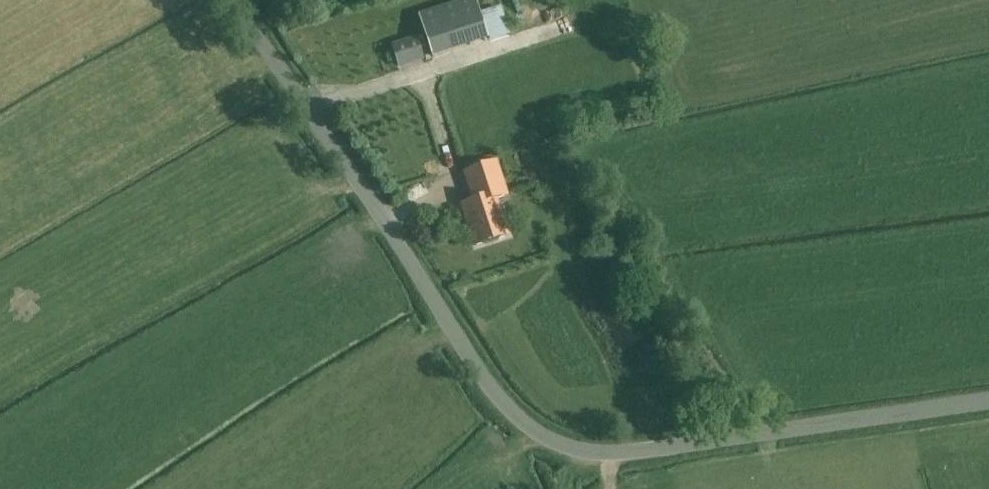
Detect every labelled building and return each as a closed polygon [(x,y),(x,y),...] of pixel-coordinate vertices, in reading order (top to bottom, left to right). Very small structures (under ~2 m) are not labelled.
[(419,13),(433,55),(489,37),(477,0),(459,0),(419,13)] [(510,20),(514,34),(525,30),(521,16),(510,20)] [(400,49),(406,67),(430,59),(423,41),(400,49)] [(469,170),(478,198),(461,204),(467,221),(468,221),(476,245),(508,234),(496,198),(506,194),(496,161),(469,170)]
